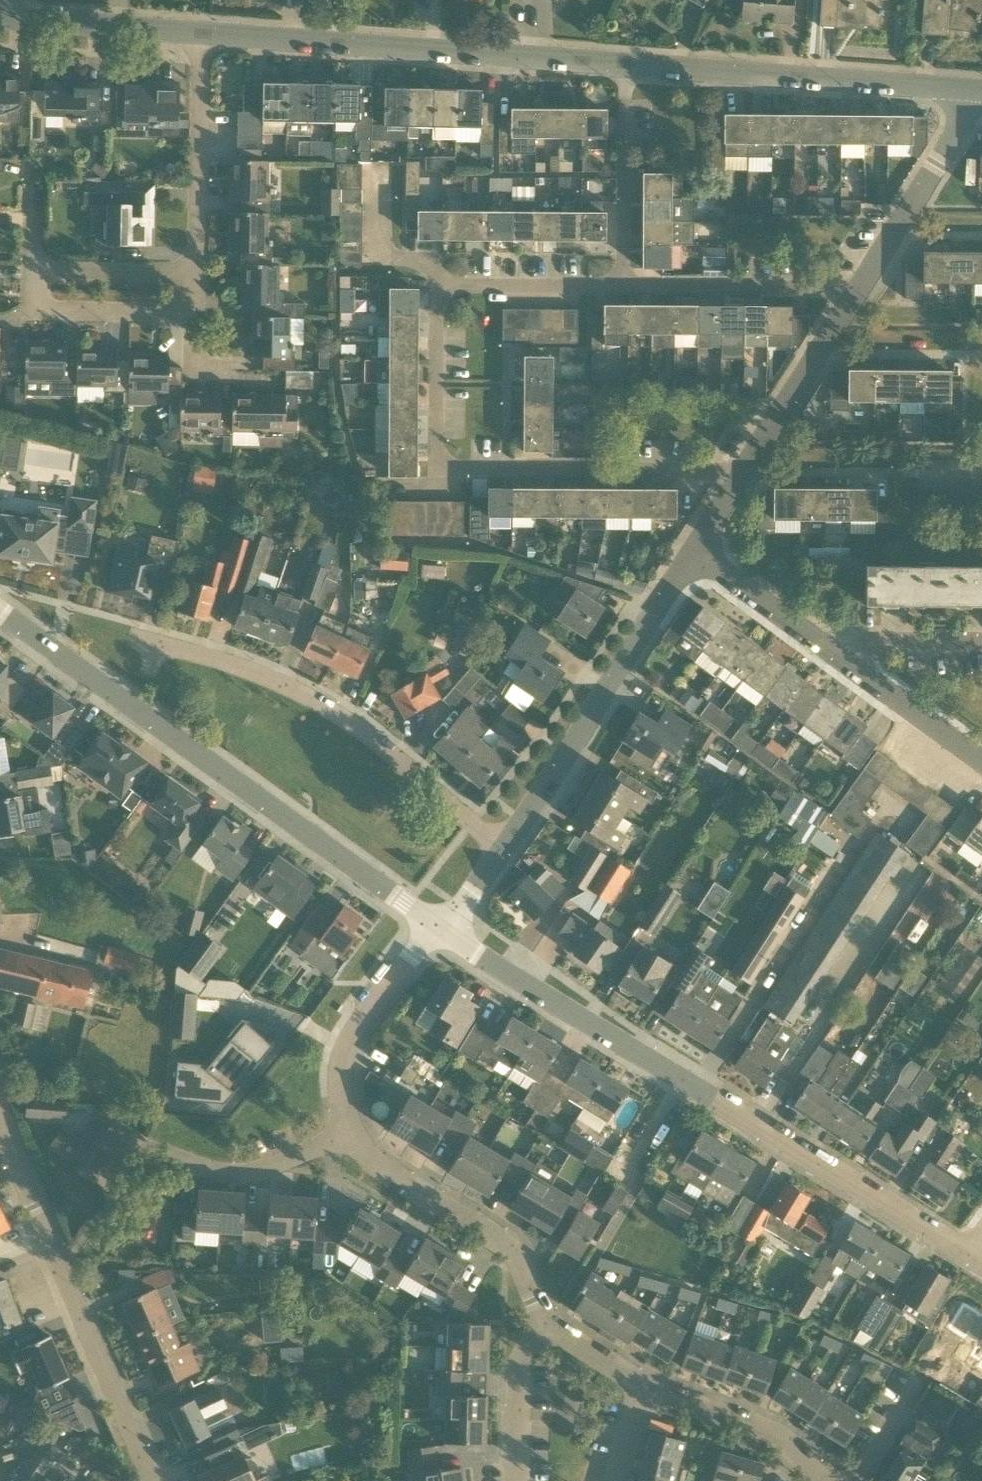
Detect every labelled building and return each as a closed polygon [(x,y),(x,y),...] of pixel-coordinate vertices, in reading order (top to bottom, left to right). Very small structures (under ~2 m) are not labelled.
[(793,5),(794,0),(742,0),(740,20),(759,22),(760,16),(771,17),(771,23),(792,24),(793,5)] [(819,26),(835,28),(836,24),(878,27),(879,15),(882,15),(883,10),(879,10),(880,0),(821,0),(819,26)] [(925,14),(923,34),(948,36),(949,29),(978,31),(979,20),(981,20),(981,16),(981,0),(926,0),(925,14)] [(18,122),(18,116),(19,104),(19,84),(19,72),(18,72),(18,74),(6,74),(6,72),(5,72),(5,74),(0,74),(0,122),(18,122)] [(99,103),(99,83),(98,83),(98,88),(86,88),(86,78),(85,78),(85,80),(64,79),(64,77),(63,77),(63,79),(46,79),(46,77),(45,77),(45,97),(44,117),(73,117),(73,122),(98,122),(99,103)] [(116,111),(124,111),(124,122),(153,123),(153,127),(158,127),(178,128),(179,84),(165,84),(165,86),(144,85),(144,83),(143,83),(143,85),(126,85),(126,83),(125,83),(125,91),(117,91),(116,111)] [(237,124),(262,125),(262,134),(287,134),(287,122),(288,84),(262,83),(262,86),(243,85),(242,112),(237,112),(237,124)] [(311,122),(312,84),(288,84),(287,122),(311,122)] [(335,123),(336,85),(312,84),(311,122),(335,123)] [(371,136),(372,89),(372,87),(360,87),(360,85),(336,85),(335,123),(356,123),(356,141),(359,141),(359,151),(360,152),(360,162),(371,162),(371,136)] [(409,126),(409,89),(384,88),(384,90),(372,89),(371,136),(385,137),(385,126),(409,126)] [(432,127),(433,89),(409,89),(409,126),(409,138),(418,138),(418,126),(432,127)] [(457,90),(433,89),(432,127),(456,127),(457,90)] [(481,90),(457,90),(456,127),(480,128),(480,144),(483,144),(493,144),(493,103),(481,103),(481,90)] [(511,136),(511,137),(512,137),(512,145),(512,154),(535,154),(535,138),(535,110),(511,110),(511,120),(511,128),(511,136)] [(558,138),(558,110),(535,110),(535,138),(558,138)] [(581,138),(582,110),(558,110),(558,138),(581,138)] [(581,138),(581,149),(605,149),(605,138),(605,136),(605,122),(605,111),(582,110),(581,138)] [(748,157),(748,143),(748,116),(724,116),(724,123),(724,132),(724,141),(724,143),(724,149),(724,157),(748,157)] [(748,143),(748,157),(771,157),(771,144),(771,116),(748,116),(748,143)] [(794,144),(795,116),(771,116),(771,144),(794,144)] [(817,144),(818,116),(795,116),(794,144),(797,144),(797,147),(800,155),(817,155),(817,144)] [(841,144),(841,117),(818,116),(817,144),(841,144)] [(864,144),(864,117),(841,117),(841,144),(864,144)] [(887,117),(864,117),(864,144),(887,144),(887,117)] [(911,117),(887,117),(887,144),(910,145),(909,156),(918,159),(926,145),(927,129),(911,129),(911,117)] [(499,119),(499,128),(511,128),(511,120),(499,119)] [(724,123),(712,123),(712,132),(724,132),(724,123)] [(237,137),(262,137),(262,134),(262,125),(237,124),(237,137)] [(499,128),(499,136),(511,136),(511,128),(499,128)] [(712,140),(724,141),(724,132),(712,132),(712,140)] [(499,139),(499,145),(512,145),(512,137),(511,137),(511,136),(499,136),(499,139)] [(261,155),(262,137),(237,137),(236,149),(239,149),(239,155),(261,155)] [(712,140),(712,149),(724,149),(724,143),(724,141),(712,140)] [(311,155),(311,141),(299,141),(299,155),(309,155),(311,155)] [(309,155),(310,160),(333,161),(333,142),(322,142),(322,141),(311,141),(311,155),(309,155)] [(499,145),(499,154),(512,154),(512,145),(499,145)] [(724,149),(712,149),(712,157),(724,157),(724,149)] [(438,171),(437,157),(426,157),(426,171),(438,171)] [(438,171),(448,171),(455,171),(455,158),(449,158),(437,157),(438,171)] [(712,157),(712,166),(724,166),(724,157),(712,157)] [(241,213),(268,213),(274,213),(274,188),(271,188),(271,161),(249,161),(229,161),(229,162),(231,162),(231,178),(229,178),(229,179),(231,179),(231,200),(229,200),(229,201),(241,201),(241,213)] [(419,171),(419,162),(406,162),(406,170),(419,171)] [(661,175),(661,162),(653,162),(652,175),(661,175)] [(661,175),(670,175),(670,162),(661,162),(661,175)] [(670,175),(678,175),(678,162),(670,162),(670,175)] [(678,162),(678,175),(687,175),(687,162),(678,162)] [(687,162),(687,175),(695,175),(695,162),(687,162)] [(695,175),(704,175),(704,162),(695,162),(695,175)] [(362,177),(362,164),(338,164),(338,176),(362,177)] [(724,175),(724,166),(712,166),(711,174),(724,175)] [(419,179),(419,171),(406,170),(406,179),(419,179)] [(670,175),(661,175),(652,175),(643,174),(643,198),(670,198),(670,175)] [(338,176),(338,189),(340,189),(340,190),(361,189),(362,177),(338,176)] [(419,179),(406,179),(406,187),(418,187),(419,179)] [(84,181),(84,205),(108,205),(107,217),(113,217),(112,245),(110,245),(110,246),(111,246),(151,247),(151,245),(151,228),(151,227),(152,206),(152,205),(152,193),(152,192),(152,182),(150,182),(84,181)] [(418,187),(406,187),(406,196),(418,196),(418,187)] [(340,190),(340,202),(361,202),(361,189),(340,190)] [(418,196),(406,196),(405,204),(418,204),(418,196)] [(643,198),(643,221),(694,222),(694,198),(670,198),(643,198)] [(534,240),(534,213),(534,201),(511,200),(511,213),(511,240),(534,240)] [(840,200),(840,215),(858,216),(860,213),(860,200),(840,200)] [(340,215),(361,215),(361,202),(340,202),(340,215)] [(418,204),(405,204),(405,213),(418,213),(418,212),(418,204)] [(442,240),(442,212),(418,212),(418,213),(418,221),(418,230),(418,239),(442,240)] [(465,240),(465,212),(442,212),(442,240),(465,240)] [(488,240),(488,212),(465,212),(465,240),(488,240)] [(511,213),(488,212),(488,240),(511,240),(511,213)] [(268,213),(241,213),(229,213),(229,214),(230,214),(230,230),(228,230),(228,231),(230,231),(230,252),(228,252),(228,253),(240,253),(240,266),(242,266),(273,265),(273,240),(268,240),(268,213)] [(418,213),(405,213),(405,221),(418,221),(418,213)] [(557,241),(558,213),(534,213),(534,240),(557,241)] [(580,241),(581,213),(558,213),(557,241),(580,241)] [(580,241),(604,241),(605,213),(581,213),(580,241)] [(361,215),(340,215),(340,227),(361,227),(361,215)] [(418,221),(405,221),(405,230),(418,230),(418,221)] [(643,221),(643,245),(670,245),(680,245),(694,244),(694,222),(643,221)] [(340,240),(361,240),(361,227),(340,227),(340,240)] [(340,252),(361,252),(361,240),(340,240),(340,252)] [(643,245),(642,268),(670,269),(680,268),(680,245),(670,245),(643,245)] [(702,266),(723,266),(723,248),(702,248),(702,266)] [(361,265),(361,252),(340,252),(340,265),(361,265)] [(949,283),(949,253),(923,253),(923,265),(905,265),(905,298),(924,299),(924,283),(949,283)] [(974,283),(974,253),(949,253),(949,283),(974,283)] [(974,253),(974,283),(981,283),(981,253),(974,253)] [(292,318),(305,318),(305,304),(284,303),(284,292),(281,292),(281,265),(273,265),(242,266),(241,282),(240,282),(240,283),(241,283),(241,304),(239,304),(239,305),(251,305),(251,318),(253,318),(292,318)] [(339,277),(339,290),(348,290),(348,277),(339,277)] [(348,277),(348,290),(352,290),(356,290),(357,277),(348,277)] [(357,277),(356,290),(365,290),(365,277),(357,277)] [(365,277),(365,290),(373,290),(373,277),(365,277)] [(373,277),(373,290),(379,290),(382,290),(382,277),(373,277)] [(382,277),(382,290),(389,290),(389,289),(390,289),(390,277),(382,277)] [(390,277),(390,289),(399,290),(399,277),(390,277)] [(399,277),(399,290),(407,290),(407,277),(399,277)] [(379,290),(379,313),(389,313),(417,314),(417,290),(407,290),(399,290),(390,289),(389,289),(389,290),(382,290),(379,290)] [(628,306),(604,306),(604,316),(604,324),(604,333),(604,334),(604,341),(604,345),(628,345),(628,334),(628,306)] [(651,334),(651,306),(628,306),(628,334),(651,334)] [(674,348),(674,334),(674,306),(651,306),(651,334),(651,348),(674,348)] [(697,334),(697,307),(674,306),(674,334),(697,334)] [(697,334),(710,334),(710,347),(720,348),(721,307),(697,307),(697,334)] [(743,348),(744,307),(721,307),(720,348),(743,348)] [(743,348),(767,348),(767,335),(767,307),(744,307),(743,348)] [(789,349),(798,349),(808,333),(808,316),(791,316),(791,307),(767,307),(767,335),(790,335),(789,349)] [(515,309),(502,309),(502,330),(512,330),(515,330),(515,309)] [(527,331),(527,309),(515,309),(515,330),(521,330),(527,331)] [(540,331),(540,309),(527,309),(527,331),(530,331),(540,331)] [(552,331),(552,310),(540,309),(540,331),(549,331),(552,331)] [(552,331),(558,331),(565,331),(565,310),(552,310),(552,331)] [(577,331),(577,310),(565,310),(565,331),(568,331),(577,331)] [(389,337),(417,337),(417,314),(389,313),(389,337)] [(591,316),(591,324),(604,324),(604,316),(591,316)] [(292,344),(292,318),(253,318),(253,334),(251,334),(251,335),(253,335),(252,356),(251,356),(251,357),(263,357),(262,370),(294,371),(294,351),(294,344),(292,344)] [(604,324),(591,324),(591,333),(604,333),(604,324)] [(502,330),(502,343),(512,343),(512,330),(502,330)] [(521,330),(515,330),(512,330),(512,343),(521,343),(521,330)] [(530,331),(527,331),(521,330),(521,343),(530,343),(530,331)] [(540,343),(540,331),(530,331),(530,343),(540,343)] [(549,343),(549,331),(540,331),(540,343),(549,343)] [(558,331),(552,331),(549,331),(549,343),(558,343),(558,331)] [(565,331),(558,331),(558,343),(568,343),(568,331),(565,331)] [(568,343),(577,343),(577,331),(568,331),(568,343)] [(591,333),(591,336),(591,341),(604,341),(604,334),(604,333),(591,333)] [(389,337),(389,360),(417,360),(417,337),(389,337)] [(77,353),(65,353),(65,341),(64,341),(64,343),(43,343),(43,341),(42,341),(42,343),(26,342),(26,341),(25,341),(25,381),(53,381),(52,384),(77,385),(77,353)] [(591,341),(591,347),(591,350),(604,350),(604,345),(604,341),(591,341)] [(77,353),(77,385),(77,388),(104,388),(104,391),(130,392),(129,360),(117,360),(117,348),(116,348),(116,350),(95,350),(95,348),(94,348),(94,350),(78,349),(78,347),(77,347),(77,353)] [(587,347),(559,347),(559,361),(587,361),(587,347)] [(180,414),(181,394),(182,367),(169,367),(169,355),(168,355),(168,357),(147,356),(147,355),(146,355),(146,356),(130,356),(130,354),(129,354),(129,360),(130,392),(130,394),(157,395),(157,398),(172,399),(172,413),(180,414)] [(524,357),(524,381),(551,381),(551,357),(524,357)] [(389,383),(416,383),(417,360),(389,360),(377,360),(377,363),(377,382),(389,382),(389,383)] [(374,361),(361,361),(361,380),(374,380),(374,361)] [(848,402),(874,402),(874,371),(848,371),(848,383),(830,383),(830,411),(847,411),(848,402)] [(899,402),(899,371),(874,371),(874,402),(899,402)] [(924,402),(924,372),(899,371),(899,402),(924,402)] [(924,402),(929,402),(949,402),(949,398),(949,390),(950,381),(950,372),(924,372),(924,402)] [(285,388),(313,389),(313,375),(285,375),(285,388)] [(551,381),(524,381),(524,404),(551,404),(551,381)] [(962,390),(962,381),(950,381),(949,390),(962,390)] [(389,406),(416,406),(416,383),(389,383),(389,406)] [(357,384),(341,384),(342,393),(357,393),(357,384)] [(962,390),(949,390),(949,398),(962,398),(962,390)] [(223,445),(232,445),(232,405),(220,404),(220,392),(219,392),(219,394),(198,394),(198,392),(197,392),(197,394),(181,394),(180,414),(180,432),(208,432),(208,436),(223,436),(223,445)] [(232,393),(232,405),(232,445),(258,446),(258,447),(276,447),(276,437),(296,437),(296,395),(272,394),(272,393),(271,393),(271,395),(250,395),(250,393),(249,393),(249,395),(233,395),(233,393),(232,393)] [(357,393),(342,393),(344,405),(357,405),(357,393)] [(962,398),(949,398),(949,402),(949,407),(962,407),(962,398)] [(551,404),(524,404),(523,427),(551,428),(551,404)] [(389,429),(416,429),(416,406),(389,406),(389,429)] [(949,407),(949,415),(962,416),(962,407),(949,407)] [(814,426),(806,426),(806,437),(817,437),(817,429),(814,426)] [(551,451),(551,428),(523,427),(523,451),(551,451)] [(388,452),(416,453),(416,429),(389,429),(388,452)] [(5,437),(0,469),(16,471),(21,439),(5,437)] [(123,466),(128,445),(115,442),(111,463),(123,466)] [(416,477),(416,453),(388,452),(388,476),(416,477)] [(216,467),(195,464),(192,490),(212,493),(216,467)] [(488,489),(488,516),(489,517),(512,517),(512,489),(488,489)] [(535,517),(535,489),(512,489),(512,517),(535,517)] [(558,490),(535,489),(535,517),(536,517),(536,529),(558,529),(558,517),(558,490)] [(799,520),(800,490),(774,489),(774,497),(758,497),(757,529),(774,529),(774,520),(799,520)] [(558,517),(581,517),(582,490),(558,490),(558,517)] [(604,517),(605,490),(582,490),(581,517),(581,529),(604,529),(604,517)] [(628,518),(628,490),(605,490),(604,517),(628,518)] [(651,490),(628,490),(628,518),(651,518),(651,490)] [(651,518),(655,518),(675,518),(675,490),(651,490),(651,518)] [(824,520),(824,490),(800,490),(799,520),(824,520)] [(849,520),(849,490),(824,490),(824,520),(849,520)] [(875,521),(875,517),(875,508),(875,500),(875,490),(849,490),(849,520),(874,521),(875,521)] [(932,512),(932,490),(919,490),(919,512),(932,512)] [(944,512),(944,490),(932,490),(932,512),(944,512)] [(956,512),(956,490),(944,490),(944,512),(956,512)] [(969,512),(969,491),(956,490),(956,512),(969,512)] [(981,512),(981,491),(969,491),(969,512),(981,512)] [(12,557),(12,561),(33,565),(34,561),(50,563),(50,564),(52,564),(52,562),(51,562),(53,549),(65,551),(68,528),(91,532),(96,501),(71,497),(68,521),(58,519),(59,510),(39,507),(37,517),(22,515),(0,512),(0,556),(12,557)] [(887,500),(875,500),(875,508),(887,508),(887,500)] [(401,523),(401,502),(388,501),(388,523),(398,523),(401,523)] [(413,523),(413,502),(401,502),(401,523),(407,523),(413,523)] [(426,523),(426,502),(413,502),(413,523),(416,523),(426,523)] [(438,502),(426,502),(426,523),(435,523),(438,523),(438,502)] [(450,523),(451,502),(438,502),(438,523),(444,523),(450,523)] [(463,523),(463,502),(451,502),(450,523),(454,523),(463,523)] [(887,508),(875,508),(875,517),(887,517),(887,508)] [(364,509),(348,512),(354,542),(369,540),(364,509)] [(488,516),(469,516),(469,537),(489,544),(489,517),(488,516)] [(887,525),(887,517),(875,517),(875,521),(874,521),(874,525),(887,525)] [(398,535),(398,523),(388,523),(388,535),(398,535)] [(407,523),(401,523),(398,523),(398,535),(407,535),(407,523)] [(416,523),(413,523),(407,523),(407,535),(416,535),(416,523)] [(426,523),(416,523),(416,535),(426,535),(426,523)] [(435,523),(426,523),(426,535),(435,536),(435,523)] [(435,523),(435,536),(444,536),(444,523),(438,523),(435,523)] [(450,523),(444,523),(444,536),(454,536),(454,523),(450,523)] [(463,523),(454,523),(454,536),(463,536),(463,523)] [(887,525),(874,525),(874,534),(887,534),(887,525)] [(242,569),(234,594),(245,597),(241,608),(235,627),(260,636),(275,592),(255,584),(258,578),(270,539),(254,534),(252,541),(242,569)] [(887,545),(887,534),(874,534),(874,550),(887,545)] [(167,587),(171,568),(177,541),(151,535),(146,559),(134,557),(135,553),(117,549),(107,592),(119,595),(120,593),(126,594),(125,596),(131,598),(132,594),(149,598),(153,580),(166,583),(165,587),(167,587)] [(222,591),(234,594),(242,569),(252,541),(234,537),(226,564),(210,560),(203,584),(188,580),(180,613),(206,620),(210,604),(218,606),(222,591)] [(808,559),(824,559),(824,547),(808,547),(808,559)] [(849,547),(824,547),(824,559),(849,559),(849,547)] [(407,554),(381,552),(379,568),(406,569),(407,554)] [(302,595),(315,600),(316,600),(328,572),(314,566),(302,595)] [(315,600),(313,606),(328,612),(340,584),(336,583),(342,570),(331,566),(329,572),(328,572),(316,600),(315,600)] [(938,567),(885,567),(865,567),(865,575),(864,605),(938,606),(938,567)] [(938,567),(938,606),(981,606),(981,567),(938,567)] [(557,618),(567,624),(584,635),(602,609),(594,603),(603,590),(607,591),(607,590),(564,576),(557,587),(572,596),(557,618)] [(301,601),(275,592),(260,636),(286,644),(296,614),(301,601)] [(688,656),(695,661),(702,651),(723,622),(703,607),(691,622),(679,613),(662,638),(675,647),(682,636),(694,645),(688,656)] [(474,619),(455,611),(451,620),(460,624),(450,650),(467,657),(482,621),(475,618),(474,619)] [(330,665),(347,626),(323,615),(317,628),(315,627),(304,653),(330,665)] [(722,666),(744,637),(723,622),(702,651),(722,666)] [(330,665),(355,676),(367,650),(369,636),(357,631),(347,626),(330,665)] [(510,700),(511,702),(523,711),(533,695),(542,700),(559,674),(537,659),(548,641),(526,627),(506,657),(511,660),(503,673),(515,681),(504,697),(510,700)] [(722,666),(715,675),(735,690),(743,680),(764,651),(744,637),(722,666)] [(784,666),(764,651),(743,680),(763,695),(784,666)] [(448,673),(442,664),(413,681),(390,694),(404,718),(427,705),(427,704),(439,697),(430,683),(448,673)] [(12,708),(26,689),(11,678),(5,677),(6,665),(0,665),(0,717),(4,719),(12,708)] [(783,710),(804,681),(784,666),(763,695),(783,710)] [(481,676),(470,667),(453,687),(464,696),(481,676)] [(464,696),(475,706),(492,686),(481,676),(464,696)] [(824,696),(804,681),(783,710),(803,725),(824,696)] [(47,700),(34,690),(18,712),(32,722),(31,723),(55,740),(42,757),(54,766),(61,765),(86,731),(66,717),(73,708),(65,702),(66,699),(56,692),(54,694),(52,693),(47,700)] [(844,710),(824,696),(803,725),(823,739),(844,710)] [(445,698),(425,722),(434,729),(454,706),(445,698)] [(710,724),(721,710),(709,701),(699,716),(710,724)] [(511,702),(501,714),(521,732),(530,718),(522,712),(523,711),(511,702)] [(456,766),(478,741),(466,731),(477,718),(466,709),(448,730),(434,746),(436,748),(436,747),(445,754),(444,755),(446,757),(446,756),(456,764),(455,765),(456,766)] [(710,724),(722,733),(733,718),(721,710),(710,724)] [(865,726),(844,710),(823,739),(843,754),(841,757),(858,770),(877,744),(861,732),(865,726)] [(689,727),(665,711),(656,725),(638,714),(622,740),(635,748),(629,758),(646,769),(660,745),(673,753),(689,727)] [(751,754),(758,744),(738,729),(731,739),(751,754)] [(120,798),(146,762),(133,752),(131,755),(120,747),(122,745),(120,743),(119,745),(101,733),(77,766),(120,798)] [(456,766),(457,767),(458,766),(467,774),(467,775),(469,776),(478,783),(477,784),(479,785),(511,747),(500,738),(489,751),(478,741),(456,766)] [(778,758),(758,744),(751,754),(771,768),(778,758)] [(876,751),(864,768),(874,776),(886,759),(876,751)] [(771,768),(792,783),(799,773),(778,758),(771,768)] [(896,766),(886,759),(874,776),(881,781),(884,783),(896,766)] [(49,766),(16,772),(19,790),(52,784),(49,766)] [(906,773),(896,766),(884,783),(894,791),(906,773)] [(881,781),(874,776),(864,768),(856,778),(874,791),(881,781)] [(615,814),(623,802),(638,812),(645,801),(650,804),(657,793),(646,786),(629,775),(623,786),(602,773),(587,797),(615,814)] [(904,798),(916,781),(906,773),(894,791),(904,798)] [(166,838),(175,845),(164,859),(171,865),(182,850),(203,821),(192,812),(200,801),(199,800),(197,803),(185,794),(187,792),(169,778),(151,804),(177,823),(166,838)] [(874,791),(856,778),(849,788),(867,801),(874,791)] [(926,788),(916,781),(904,798),(914,805),(926,788)] [(867,801),(849,788),(842,798),(852,805),(860,811),(867,801)] [(936,795),(926,788),(914,805),(924,813),(936,795)] [(132,790),(122,805),(131,812),(142,797),(132,790)] [(798,830),(801,826),(813,806),(797,794),(781,819),(796,828),(798,830)] [(934,820),(946,803),(936,795),(924,813),(926,814),(934,820)] [(15,830),(25,829),(25,827),(45,824),(43,809),(22,813),(20,797),(0,800),(0,833),(15,830)] [(630,824),(615,814),(587,797),(572,820),(593,833),(587,843),(591,846),(608,856),(615,860),(622,850),(616,846),(630,824)] [(842,798),(828,817),(838,824),(852,805),(842,798)] [(956,810),(946,803),(934,820),(944,827),(956,810)] [(838,824),(848,831),(861,812),(860,811),(852,805),(838,824)] [(944,834),(961,846),(964,842),(981,855),(981,816),(980,819),(964,807),(944,834)] [(848,831),(857,838),(871,819),(861,812),(848,831)] [(937,837),(944,827),(934,820),(926,814),(919,824),(937,837)] [(232,880),(253,852),(240,843),(247,834),(246,834),(250,829),(242,823),(238,828),(222,816),(202,843),(221,857),(214,866),(232,880)] [(930,847),(937,837),(919,824),(912,834),(930,847)] [(67,832),(51,834),(53,842),(68,840),(67,832)] [(876,832),(762,1007),(770,1012),(785,1022),(791,1026),(873,901),(890,875),(894,877),(909,853),(876,832)] [(912,834),(905,844),(922,857),(930,847),(912,834)] [(608,856),(591,846),(570,879),(587,890),(588,887),(608,856)] [(615,860),(608,856),(588,887),(611,902),(631,870),(615,860)] [(266,873),(259,882),(283,900),(279,905),(292,915),(298,907),(309,891),(318,879),(307,872),(304,876),(277,857),(266,873)] [(546,905),(551,899),(562,887),(550,875),(539,865),(528,877),(528,876),(509,897),(532,919),(546,905)] [(965,883),(970,876),(960,869),(954,876),(965,883)] [(965,883),(975,891),(980,884),(970,876),(965,883)] [(717,909),(726,894),(727,893),(714,884),(699,908),(712,917),(717,909)] [(680,894),(666,885),(638,926),(652,935),(680,894)] [(750,984),(804,898),(784,886),(730,972),(750,984)] [(300,956),(331,979),(332,979),(345,962),(338,958),(341,955),(342,955),(356,935),(352,932),(362,918),(344,905),(333,920),(329,917),(332,912),(320,903),(301,930),(290,943),(302,953),(300,956)] [(184,932),(196,935),(201,911),(189,908),(184,932)] [(616,945),(616,944),(615,942),(620,935),(599,920),(593,928),(572,912),(569,917),(557,933),(578,948),(574,954),(598,970),(602,965),(610,970),(624,950),(616,945)] [(179,964),(175,969),(173,992),(172,992),(168,1035),(192,1038),(196,1000),(206,984),(199,980),(222,949),(201,933),(178,964),(179,964)] [(896,942),(874,975),(894,989),(916,955),(896,942)] [(140,956),(109,946),(104,962),(135,972),(140,956)] [(981,963),(981,959),(963,946),(933,989),(953,1003),(981,963)] [(675,1000),(664,1017),(665,1017),(688,1032),(708,1001),(695,994),(706,977),(704,968),(711,958),(694,947),(680,968),(670,985),(680,992),(675,1000)] [(46,960),(0,949),(0,987),(84,1008),(92,972),(46,960)] [(669,965),(641,949),(634,961),(633,960),(618,985),(620,986),(619,988),(620,991),(628,996),(630,995),(631,993),(647,1002),(654,992),(662,997),(670,985),(680,968),(671,962),(669,965)] [(912,967),(899,987),(912,996),(926,976),(912,967)] [(444,978),(426,1007),(439,1015),(430,1031),(454,1046),(469,1021),(478,1008),(466,1001),(467,998),(470,993),(444,978)] [(688,1032),(700,1040),(700,1039),(711,1046),(710,1046),(711,1047),(722,1030),(741,999),(729,992),(726,998),(714,991),(708,1001),(688,1032)] [(42,1006),(19,1001),(13,1024),(33,1029),(36,1029),(42,1006)] [(181,1055),(177,1092),(227,1097),(235,1087),(236,1087),(261,1057),(261,1056),(275,1039),(262,1029),(262,1030),(255,1024),(256,1023),(247,1016),(212,1058),(212,1059),(213,1059),(211,1073),(189,1072),(191,1057),(181,1055)] [(763,1084),(777,1061),(795,1033),(782,1025),(768,1016),(763,1023),(735,1066),(763,1084)] [(481,1051),(512,1070),(535,1033),(511,1018),(498,1039),(474,1025),(475,1024),(474,1023),(464,1040),(457,1051),(475,1061),(481,1051)] [(512,1070),(507,1079),(529,1092),(523,1102),(535,1110),(556,1075),(545,1069),(559,1047),(535,1033),(512,1070)] [(810,1119),(850,1058),(837,1050),(826,1066),(828,1067),(816,1084),(810,1080),(802,1090),(791,1107),(810,1119)] [(828,1131),(846,1104),(838,1099),(846,1086),(860,1065),(850,1058),(810,1119),(828,1131)] [(388,1070),(410,1084),(417,1073),(395,1059),(388,1070)] [(535,1110),(547,1117),(557,1101),(569,1098),(583,1107),(603,1074),(579,1060),(566,1081),(556,1075),(535,1110)] [(583,1107),(596,1114),(606,1121),(627,1089),(603,1074),(583,1107)] [(895,1109),(908,1089),(897,1081),(884,1101),(895,1109)] [(908,1089),(895,1109),(906,1116),(919,1097),(908,1089)] [(388,1130),(409,1142),(430,1107),(409,1095),(388,1130)] [(828,1131),(859,1152),(870,1135),(876,1125),(872,1122),(880,1108),(865,1098),(857,1111),(846,1104),(828,1131)] [(25,1116),(65,1118),(66,1102),(26,1100),(25,1116)] [(452,1140),(465,1117),(454,1111),(449,1119),(430,1107),(409,1142),(429,1154),(441,1134),(452,1140)] [(935,1124),(916,1112),(907,1126),(903,1124),(894,1138),(885,1132),(879,1141),(868,1158),(894,1175),(905,1158),(911,1149),(909,1148),(916,1136),(924,1141),(935,1124)] [(467,1184),(488,1149),(468,1137),(476,1124),(465,1117),(452,1140),(462,1146),(447,1172),(467,1184)] [(120,1136),(96,1120),(82,1142),(62,1129),(50,1147),(70,1160),(68,1164),(93,1180),(104,1163),(102,1162),(120,1136)] [(935,1124),(924,1141),(936,1149),(911,1186),(941,1206),(959,1179),(942,1168),(959,1140),(935,1124)] [(613,1157),(569,1130),(559,1147),(585,1163),(602,1173),(613,1157)] [(677,1160),(670,1173),(675,1176),(687,1183),(688,1183),(683,1192),(680,1197),(693,1205),(697,1200),(701,1191),(702,1191),(709,1179),(727,1148),(701,1133),(682,1164),(677,1160)] [(753,1164),(727,1148),(709,1179),(702,1191),(728,1206),(753,1164)] [(511,1182),(524,1160),(513,1153),(508,1161),(488,1149),(467,1184),(488,1196),(500,1176),(511,1182)] [(529,1221),(550,1186),(530,1173),(534,1166),(524,1160),(511,1182),(521,1188),(509,1209),(529,1221)] [(693,1205),(680,1197),(667,1190),(665,1193),(645,1181),(637,1194),(656,1206),(684,1221),(693,1205)] [(737,1235),(755,1243),(764,1228),(811,1256),(819,1242),(828,1228),(800,1211),(808,1197),(785,1183),(768,1211),(754,1203),(737,1235)] [(613,1214),(627,1192),(615,1185),(602,1208),(613,1214)] [(562,1212),(572,1219),(577,1210),(585,1196),(574,1189),(569,1197),(550,1186),(529,1221),(550,1233),(562,1212)] [(218,1231),(221,1191),(197,1190),(196,1213),(183,1212),(181,1239),(194,1240),(195,1230),(218,1231)] [(255,1217),(243,1216),(245,1193),(221,1191),(218,1231),(241,1233),(241,1243),(254,1244),(255,1217)] [(290,1236),(293,1196),(269,1195),(267,1218),(255,1217),(254,1244),(266,1244),(266,1235),(290,1236)] [(327,1227),(314,1227),(316,1198),(293,1196),(290,1236),(313,1237),(312,1252),(325,1253),(327,1227)] [(754,1203),(743,1196),(729,1219),(734,1222),(729,1231),(736,1235),(737,1235),(754,1203)] [(359,1255),(379,1220),(359,1208),(346,1229),(327,1227),(325,1253),(337,1253),(338,1243),(359,1255)] [(572,1219),(556,1246),(577,1258),(598,1223),(577,1210),(572,1219)] [(0,1211),(0,1233),(9,1228),(0,1211)] [(359,1255),(378,1266),(373,1274),(385,1281),(398,1259),(387,1253),(399,1232),(379,1220),(359,1255)] [(843,1241),(830,1263),(843,1271),(845,1268),(858,1276),(866,1264),(880,1240),(854,1224),(843,1241)] [(736,1236),(724,1256),(743,1267),(754,1246),(736,1236)] [(424,1285),(445,1250),(425,1238),(408,1265),(398,1259),(385,1281),(395,1287),(404,1273),(424,1285)] [(906,1255),(880,1240),(866,1264),(879,1271),(869,1287),(882,1295),(892,1279),(896,1273),(906,1255)] [(424,1285),(444,1297),(440,1305),(444,1308),(451,1311),(464,1289),(453,1282),(465,1262),(445,1250),(424,1285)] [(607,1269),(609,1261),(599,1258),(596,1266),(607,1269)] [(619,1264),(618,1263),(609,1261),(607,1269),(617,1272),(619,1264)] [(619,1264),(617,1272),(627,1275),(629,1266),(619,1264)] [(901,1311),(903,1312),(916,1319),(928,1327),(936,1315),(939,1310),(949,1293),(949,1292),(947,1296),(939,1291),(946,1279),(925,1267),(915,1284),(912,1289),(904,1300),(906,1302),(901,1311)] [(590,1321),(612,1285),(590,1272),(569,1308),(590,1321)] [(279,1275),(269,1275),(269,1290),(279,1290),(279,1275)] [(648,1279),(639,1276),(636,1286),(645,1288),(648,1279)] [(657,1281),(648,1279),(645,1288),(654,1291),(657,1281)] [(25,1332),(13,1301),(5,1280),(0,1282),(0,1341),(25,1332)] [(657,1281),(654,1291),(663,1294),(666,1284),(657,1281)] [(807,1282),(791,1309),(806,1318),(822,1291),(807,1282)] [(630,1339),(647,1310),(649,1307),(612,1285),(590,1321),(601,1327),(597,1333),(613,1343),(617,1337),(628,1343),(630,1339)] [(782,1288),(782,1293),(785,1296),(789,1296),(792,1293),(792,1289),(790,1285),(785,1285),(782,1288)] [(689,1290),(680,1288),(677,1298),(687,1300),(689,1290)] [(158,1387),(198,1370),(187,1344),(180,1347),(154,1289),(122,1303),(158,1387)] [(464,1289),(451,1311),(461,1318),(475,1295),(464,1289)] [(689,1290),(687,1300),(696,1303),(699,1293),(689,1290)] [(880,1322),(891,1304),(877,1296),(867,1314),(858,1329),(872,1337),(876,1328),(880,1322)] [(725,1311),(727,1301),(718,1299),(715,1309),(725,1311)] [(725,1311),(734,1313),(736,1304),(727,1301),(725,1311)] [(891,1304),(880,1322),(876,1328),(872,1337),(866,1347),(879,1354),(889,1336),(903,1312),(901,1311),(891,1304)] [(277,1308),(261,1309),(264,1341),(280,1339),(277,1308)] [(649,1350),(666,1320),(647,1310),(630,1339),(649,1350)] [(769,1313),(759,1310),(756,1320),(766,1323),(769,1313)] [(769,1313),(766,1323),(776,1325),(778,1316),(769,1313)] [(685,1331),(666,1320),(649,1350),(667,1362),(685,1331)] [(447,1347),(488,1348),(488,1324),(447,1323),(447,1347)] [(701,1374),(713,1341),(692,1334),(680,1366),(701,1374)] [(827,1348),(831,1339),(823,1335),(819,1344),(827,1348)] [(40,1390),(67,1379),(66,1376),(60,1363),(61,1363),(59,1359),(58,1360),(57,1356),(58,1355),(56,1352),(49,1336),(22,1348),(22,1349),(11,1354),(19,1373),(30,1368),(40,1390)] [(827,1348),(836,1352),(840,1343),(831,1339),(827,1348)] [(970,1358),(959,1375),(976,1385),(981,1376),(981,1364),(981,1363),(981,1362),(981,1340),(970,1358)] [(722,1381),(723,1379),(733,1348),(713,1341),(701,1374),(722,1381)] [(743,1386),(754,1353),(734,1346),(733,1348),(723,1379),(743,1386)] [(425,1371),(424,1382),(436,1383),(463,1383),(463,1371),(487,1372),(488,1348),(447,1347),(446,1371),(437,1371),(425,1371)] [(743,1386),(764,1394),(775,1361),(754,1353),(743,1386)] [(872,1358),(862,1353),(857,1362),(868,1367),(872,1358)] [(872,1358),(868,1367),(878,1372),(883,1362),(872,1358)] [(771,1398),(790,1409),(808,1380),(789,1368),(781,1381),(771,1398)] [(1,1394),(9,1378),(0,1373),(0,1394),(1,1394)] [(981,1395),(946,1374),(940,1385),(974,1405),(981,1410),(981,1394),(981,1395)] [(808,1420),(825,1393),(826,1391),(808,1380),(790,1409),(808,1420)] [(444,1419),(486,1420),(486,1397),(462,1396),(463,1383),(436,1383),(436,1395),(445,1395),(444,1419)] [(186,1446),(204,1437),(210,1434),(203,1418),(226,1407),(217,1388),(169,1411),(186,1446)] [(843,1404),(825,1393),(808,1420),(806,1422),(825,1434),(843,1404)] [(947,1421),(958,1429),(973,1409),(962,1401),(947,1421)] [(73,1404),(44,1417),(76,1433),(84,1429),(73,1404)] [(862,1416),(843,1404),(825,1434),(844,1446),(862,1416)] [(444,1419),(444,1423),(444,1443),(485,1444),(486,1420),(444,1419)] [(45,1453),(61,1428),(49,1420),(33,1444),(45,1453)] [(917,1420),(901,1445),(905,1447),(887,1477),(883,1475),(879,1480),(926,1480),(927,1479),(918,1474),(927,1460),(919,1455),(925,1445),(933,1449),(941,1435),(934,1431),(917,1420)] [(215,1446),(240,1435),(235,1424),(210,1436),(215,1446)] [(644,1453),(678,1463),(684,1441),(650,1432),(644,1453)] [(204,1458),(204,1459),(208,1457),(213,1468),(202,1473),(206,1480),(254,1480),(251,1475),(254,1473),(254,1472),(256,1470),(256,1468),(257,1466),(256,1465),(255,1463),(254,1460),(253,1459),(251,1458),(247,1458),(244,1459),(242,1454),(234,1457),(230,1448),(237,1444),(236,1442),(222,1449),(204,1458)] [(407,1450),(409,1462),(435,1459),(433,1446),(413,1449),(407,1450)] [(741,1457),(720,1451),(717,1463),(714,1472),(712,1480),(735,1480),(741,1457)] [(49,1462),(35,1453),(17,1480),(37,1480),(49,1462)] [(664,1480),(673,1480),(678,1463),(644,1453),(639,1474),(664,1480)] [(741,1457),(735,1480),(758,1480),(763,1463),(741,1457)] [(460,1468),(437,1471),(435,1459),(409,1462),(410,1474),(419,1473),(420,1480),(462,1480),(460,1468)] [(704,1469),(714,1472),(717,1463),(707,1460),(704,1469)] [(704,1469),(702,1478),(711,1480),(712,1480),(714,1472),(704,1469)]
